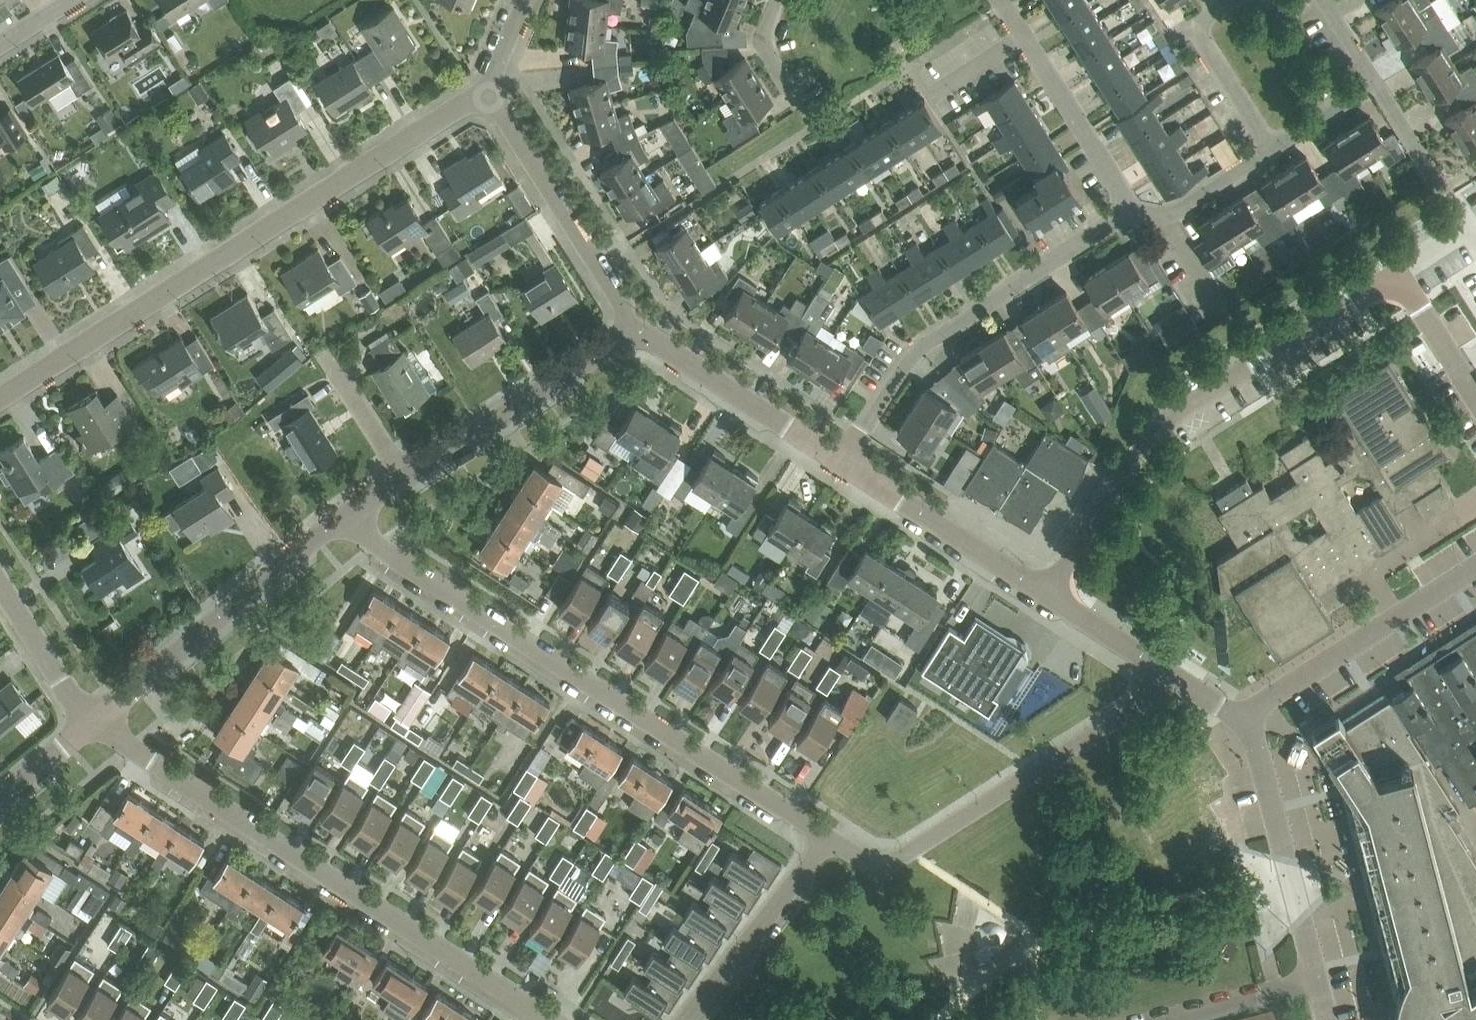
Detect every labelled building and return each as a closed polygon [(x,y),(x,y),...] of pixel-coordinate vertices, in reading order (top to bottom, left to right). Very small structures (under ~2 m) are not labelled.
[(172,19),(202,0),(160,0),(172,19)] [(213,9),(228,0),(208,0),(213,9)] [(467,8),(471,0),(448,0),(467,8)] [(568,22),(604,25),(606,13),(620,15),(621,3),(622,0),(571,0),(568,22)] [(742,5),(730,0),(687,0),(684,7),(695,11),(686,33),(687,45),(723,42),(722,31),(718,29),(721,23),(732,28),(742,5)] [(1047,1),(1056,14),(1050,18),(1054,23),(1087,2),(1086,0),(1049,0),(1047,1)] [(1144,7),(1140,0),(1130,0),(1129,0),(1136,12),(1144,7)] [(1374,11),(1385,30),(1430,1),(1429,0),(1392,0),(1374,11)] [(1385,30),(1397,48),(1423,31),(1429,40),(1447,29),(1430,1),(1385,30)] [(1087,2),(1054,23),(1057,28),(1062,25),(1070,38),(1099,20),(1087,2)] [(363,56),(379,80),(395,70),(389,61),(413,46),(404,31),(406,30),(392,9),(362,28),(375,49),(363,56)] [(126,12),(92,33),(109,60),(120,52),(128,64),(160,43),(148,23),(137,29),(126,12)] [(1099,20),(1070,38),(1079,51),(1074,54),(1077,59),(1110,38),(1099,20)] [(1145,26),(1153,37),(1160,32),(1153,21),(1145,26)] [(591,49),(593,66),(617,64),(616,52),(617,41),(603,39),(604,25),(568,22),(566,46),(591,49)] [(1420,84),(1453,64),(1446,54),(1459,46),(1447,29),(1429,40),(1435,50),(1408,66),(1420,84)] [(1167,43),(1162,35),(1160,32),(1153,37),(1160,48),(1167,43)] [(1110,38),(1077,59),(1080,65),(1085,61),(1094,74),(1122,56),(1110,38)] [(714,80),(727,100),(758,81),(744,59),(723,73),(718,65),(727,59),(726,46),(701,48),(702,60),(704,64),(696,69),(706,85),(714,80)] [(18,80),(33,104),(68,82),(76,96),(91,86),(74,59),(64,66),(57,56),(18,80)] [(363,56),(352,63),(352,62),(316,85),(334,114),(349,105),(350,106),(371,93),(368,87),(379,80),(363,56)] [(1097,91),(1100,96),(1133,75),(1122,56),(1094,74),(1102,87),(1097,91)] [(1169,63),(1176,74),(1184,69),(1177,58),(1169,63)] [(618,77),(617,64),(593,66),(594,84),(570,91),(577,115),(611,105),(607,91),(621,87),(618,77)] [(1432,103),(1458,86),(1464,95),(1475,87),(1475,74),(1471,66),(1459,73),(1453,64),(1420,84),(1432,103)] [(1133,75),(1100,96),(1103,101),(1108,98),(1117,111),(1145,93),(1133,75)] [(263,112),(261,109),(243,121),(249,129),(248,135),(257,149),(262,150),(265,148),(271,157),(268,158),(269,159),(289,146),(287,143),(306,130),(296,113),(306,106),(289,79),(272,89),(280,101),(263,112)] [(771,102),(758,81),(727,100),(735,111),(722,119),(728,128),(724,131),(733,144),(758,128),(750,115),(771,102)] [(995,121),(1026,101),(1014,81),(983,101),(970,109),(975,115),(987,108),(995,121)] [(959,82),(945,86),(948,100),(963,97),(959,82)] [(1475,126),(1475,87),(1464,95),(1469,104),(1443,121),(1455,139),(1475,126)] [(1115,121),(1128,141),(1159,121),(1169,114),(1161,101),(1163,100),(1159,94),(1146,101),(1115,121)] [(941,128),(924,100),(905,112),(923,140),(941,128)] [(21,101),(14,106),(23,119),(29,115),(21,101)] [(995,148),(1038,120),(1026,101),(995,121),(1003,134),(991,142),(995,148)] [(611,105),(577,115),(584,139),(608,132),(615,147),(637,136),(632,125),(629,114),(615,118),(611,105)] [(5,149),(25,136),(9,110),(0,115),(0,142),(5,149)] [(923,140),(905,112),(886,123),(904,151),(923,140)] [(1346,132),(1366,162),(1379,154),(1387,166),(1405,154),(1391,133),(1382,139),(1368,118),(1346,132)] [(1019,159),(1051,139),(1038,120),(995,148),(999,154),(1011,146),(1019,159)] [(1159,121),(1128,141),(1140,160),(1183,132),(1179,126),(1167,134),(1159,121)] [(904,151),(886,123),(868,135),(886,163),(904,151)] [(1455,139),(1466,157),(1475,151),(1475,126),(1455,139)] [(1183,132),(1140,160),(1152,179),(1183,159),(1175,146),(1187,139),(1183,132)] [(1329,173),(1342,194),(1360,183),(1352,170),(1366,162),(1346,132),(1324,146),(1338,167),(1329,173)] [(199,151),(204,157),(181,172),(199,200),(221,186),(223,188),(235,180),(227,167),(239,160),(224,135),(199,151)] [(886,163),(868,135),(850,146),(868,174),(886,163)] [(599,175),(613,196),(643,177),(636,165),(648,157),(642,148),(637,136),(615,147),(621,161),(599,175)] [(1028,172),(1016,180),(1020,186),(1031,179),(1033,178),(1058,162),(1063,159),(1051,139),(1019,159),(1028,172)] [(868,174),(850,146),(832,158),(850,186),(868,174)] [(460,165),(458,162),(444,170),(453,184),(441,192),(458,218),(481,203),(476,195),(500,179),(482,151),(460,165)] [(1195,152),(1184,160),(1183,159),(1152,179),(1165,199),(1196,179),(1208,171),(1204,165),(1192,173),(1186,163),(1197,156),(1195,152)] [(831,197),(850,186),(832,158),(813,169),(831,197)] [(1306,158),(1284,171),(1303,202),(1316,194),(1323,206),(1342,194),(1329,173),(1319,179),(1306,158)] [(1082,199),(1058,162),(1033,178),(1038,184),(1016,199),(1032,224),(1035,229),(1082,199)] [(954,164),(943,171),(948,179),(959,172),(954,164)] [(795,181),(813,209),(831,197),(813,169),(795,181)] [(931,178),(936,186),(948,179),(943,171),(931,178)] [(1284,171),(1262,185),(1275,207),(1266,213),(1279,234),(1291,227),(1299,221),(1291,209),(1303,202),(1284,171)] [(155,172),(129,189),(132,194),(99,215),(120,247),(124,245),(127,249),(170,221),(162,210),(174,202),(155,172)] [(643,177),(613,196),(626,217),(648,204),(654,213),(675,200),(663,181),(651,188),(643,177)] [(1016,180),(992,195),(996,201),(1020,186),(1016,180)] [(795,220),(813,209),(795,181),(777,192),(795,220)] [(917,187),(906,194),(911,202),(922,195),(917,187)] [(795,220),(777,192),(758,204),(776,232),(795,220)] [(895,201),(900,209),(911,202),(906,194),(895,201)] [(1243,197),(1221,211),(1240,242),(1253,233),(1261,245),(1268,241),(1279,234),(1266,213),(1256,219),(1243,197)] [(988,215),(975,223),(995,254),(1015,242),(1011,237),(996,212),(987,198),(981,203),(988,215)] [(423,225),(406,199),(386,212),(384,209),(367,219),(389,253),(421,232),(444,267),(460,256),(435,217),(423,225)] [(1026,228),(1032,224),(1016,199),(1010,203),(1026,228)] [(898,207),(886,215),(893,225),(905,217),(898,207)] [(996,212),(1011,237),(1017,233),(1002,208),(996,212)] [(881,210),(870,217),(875,225),(886,218),(881,210)] [(1221,211),(1199,225),(1208,239),(1194,247),(1214,277),(1236,263),(1227,250),(1240,242),(1221,211)] [(655,248),(669,270),(699,250),(691,237),(698,233),(687,214),(666,228),(672,237),(655,248)] [(523,216),(499,231),(508,245),(532,230),(523,216)] [(858,225),(863,232),(875,225),(870,217),(858,225)] [(995,254),(975,223),(962,231),(954,219),(948,223),(976,266),(995,254)] [(937,248),(956,279),(976,266),(948,223),(942,227),(950,239),(937,248)] [(58,292),(94,270),(86,258),(98,250),(82,226),(57,242),(60,246),(37,260),(35,256),(34,257),(59,296),(60,296),(58,292)] [(845,233),(833,241),(838,248),(849,241),(845,233)] [(495,253),(486,240),(465,253),(474,267),(495,253)] [(822,248),(827,256),(838,248),(833,241),(822,248)] [(910,248),(937,291),(956,279),(937,248),(923,256),(916,244),(910,248)] [(898,272),(918,303),(937,291),(910,248),(903,251),(911,264),(898,272)] [(317,250),(281,273),(307,314),(308,313),(303,305),(333,286),(339,295),(357,283),(340,257),(339,257),(339,258),(327,266),(317,250)] [(699,250),(669,270),(683,292),(700,281),(706,290),(727,277),(715,259),(708,264),(699,250)] [(1106,267),(1125,297),(1139,289),(1144,296),(1162,285),(1148,264),(1139,270),(1128,253),(1106,267)] [(24,313),(22,310),(9,289),(22,281),(7,258),(0,262),(0,329),(24,313)] [(816,269),(827,276),(832,268),(820,261),(816,269)] [(521,290),(540,321),(576,298),(554,264),(544,270),(547,274),(521,290)] [(1095,298),(1086,304),(1099,325),(1109,318),(1104,311),(1125,297),(1106,267),(1084,281),(1095,298)] [(918,303),(898,272),(885,280),(877,268),(871,272),(899,315),(918,303)] [(899,315),(871,272),(865,276),(873,288),(859,297),(879,328),(899,315)] [(723,320),(745,334),(765,304),(752,295),(756,288),(738,276),(725,297),(734,303),(723,320)] [(443,292),(451,305),(470,292),(462,279),(443,292)] [(1241,290),(1229,298),(1235,307),(1247,299),(1241,290)] [(472,365),(507,342),(493,320),(502,314),(487,292),(475,300),(485,316),(453,337),(472,365)] [(1065,293),(1043,307),(1063,337),(1084,323),(1089,331),(1099,325),(1086,304),(1076,310),(1065,293)] [(808,374),(827,344),(814,336),(819,328),(834,305),(815,294),(801,316),(787,337),(797,343),(786,360),(808,374)] [(247,295),(210,318),(216,328),(215,329),(217,333),(219,333),(236,360),(237,359),(231,351),(260,333),(271,350),(292,337),(274,309),(273,309),(273,310),(261,317),(247,295)] [(765,304),(745,334),(767,348),(778,331),(787,337),(801,316),(783,305),(778,312),(765,304)] [(1043,307),(1012,327),(1036,364),(1046,358),(1048,362),(1070,348),(1063,337),(1043,307)] [(1170,348),(1201,330),(1192,315),(1161,333),(1170,348)] [(1012,327),(981,347),(1000,377),(1012,369),(1023,386),(1042,374),(1036,364),(1012,327)] [(391,335),(368,350),(369,351),(370,350),(381,367),(372,372),(397,413),(436,388),(436,387),(428,373),(419,379),(402,353),(391,337),(392,336),(391,335)] [(146,388),(148,387),(156,381),(165,395),(166,394),(164,391),(189,375),(191,379),(213,365),(196,338),(184,345),(180,338),(133,367),(146,388)] [(827,344),(808,374),(829,388),(840,372),(850,378),(863,357),(845,345),(840,352),(827,344)] [(959,360),(942,374),(975,408),(984,399),(979,390),(1000,377),(981,347),(959,360)] [(302,361),(301,360),(292,349),(291,348),(269,365),(281,379),(302,361)] [(1394,514),(1414,501),(1425,519),(1453,501),(1430,465),(1448,454),(1452,460),(1462,445),(1432,426),(1388,356),(1332,392),(1354,427),(1343,434),(1351,446),(1325,463),(1308,436),(1280,454),(1296,481),(1270,497),(1262,485),(1253,491),(1246,479),(1216,499),(1223,510),(1218,513),(1239,547),(1217,561),(1221,598),(1234,590),(1278,659),(1334,623),(1313,590),(1350,567),(1356,575),(1375,563),(1373,559),(1409,536),(1406,532),(1394,514)] [(911,411),(941,430),(955,408),(967,416),(975,408),(942,374),(925,389),(911,411)] [(1101,418),(1109,413),(1093,388),(1081,395),(1097,421),(1101,418)] [(103,404),(95,392),(68,409),(82,432),(76,437),(80,443),(79,444),(81,448),(83,448),(87,454),(119,434),(125,444),(141,434),(116,395),(103,404)] [(306,395),(267,420),(274,430),(282,425),(308,409),(314,405),(307,394),(306,395)] [(1010,415),(1015,407),(1004,399),(998,408),(1010,415)] [(631,459),(657,420),(646,413),(649,408),(638,401),(620,429),(606,420),(593,441),(606,450),(609,446),(631,459)] [(308,409),(282,425),(293,442),(284,447),(292,459),(300,454),(310,469),(336,453),(308,409)] [(927,451),(941,430),(911,411),(897,432),(913,443),(907,453),(928,466),(935,456),(927,451)] [(657,420),(631,459),(640,465),(646,455),(659,463),(649,478),(660,485),(678,457),(668,450),(681,429),(671,422),(668,427),(657,420)] [(1057,486),(1068,493),(1068,494),(1069,494),(1082,474),(1086,460),(1094,465),(1094,464),(1045,432),(1024,464),(1025,464),(1025,465),(1057,486)] [(5,464),(2,466),(4,470),(0,472),(0,475),(6,484),(11,481),(25,503),(73,473),(58,449),(38,462),(23,438),(0,452),(0,456),(5,464)] [(1039,507),(1050,497),(1057,486),(1025,465),(1025,464),(1024,464),(993,443),(963,489),(984,502),(984,501),(998,506),(993,514),(994,514),(999,507),(1009,518),(1029,531),(1042,511),(1046,513),(1047,512),(1039,507)] [(709,505),(733,469),(722,462),(725,457),(714,450),(700,471),(689,465),(671,492),(682,500),(692,485),(705,493),(701,499),(709,505)] [(589,456),(579,471),(594,481),(604,466),(589,456)] [(520,486),(547,504),(548,504),(561,513),(575,492),(582,497),(590,486),(553,462),(546,473),(534,465),(520,486)] [(174,508),(175,509),(163,517),(171,530),(183,523),(193,538),(209,527),(208,526),(216,521),(220,527),(233,519),(221,501),(234,493),(218,468),(202,478),(207,486),(174,508)] [(722,504),(735,512),(725,527),(736,534),(754,507),(743,500),(757,479),(746,471),(743,476),(733,469),(709,505),(718,510),(722,504)] [(540,515),(547,504),(520,486),(506,508),(555,539),(560,531),(546,522),(547,520),(540,515)] [(604,497),(597,508),(608,516),(615,504),(604,497)] [(765,514),(751,535),(762,542),(767,533),(789,547),(808,518),(797,511),(800,506),(789,499),(775,520),(765,514)] [(555,539),(506,508),(492,529),(520,547),(527,536),(534,540),(536,538),(550,548),(555,539)] [(633,509),(624,524),(637,533),(647,517),(633,509)] [(819,525),(808,518),(789,547),(789,548),(784,554),(793,560),(797,553),(810,561),(805,570),(815,577),(829,556),(819,549),(832,528),(822,520),(819,525)] [(102,555),(81,568),(99,596),(123,581),(127,588),(133,584),(134,585),(138,583),(138,581),(144,577),(123,543),(138,533),(129,520),(94,542),(102,555)] [(520,547),(492,529),(478,551),(506,568),(520,547)] [(586,529),(576,545),(587,552),(597,536),(586,529)] [(606,542),(592,564),(604,572),(618,549),(606,542)] [(631,554),(647,561),(651,550),(636,543),(631,554)] [(865,548),(861,555),(849,547),(827,581),(840,589),(848,578),(872,593),(890,565),(865,548)] [(606,573),(617,580),(631,559),(620,552),(606,573)] [(731,563),(726,571),(744,583),(749,575),(731,563)] [(586,565),(558,609),(578,622),(606,578),(586,565)] [(872,593),(859,612),(881,626),(893,607),(911,578),(915,573),(910,570),(904,571),(902,572),(890,565),(872,593)] [(641,566),(635,575),(644,581),(650,572),(641,566)] [(759,571),(754,579),(754,584),(758,586),(763,585),(768,577),(767,572),(763,569),(759,571)] [(683,604),(698,580),(684,570),(668,595),(683,604)] [(645,584),(652,589),(661,576),(653,571),(645,584)] [(527,581),(514,572),(508,581),(522,589),(527,581)] [(558,572),(544,594),(554,600),(568,578),(558,572)] [(911,578),(893,607),(917,622),(905,641),(918,650),(944,609),(932,601),(936,594),(911,578)] [(777,601),(784,591),(768,581),(762,591),(777,601)] [(398,606),(373,590),(359,612),(358,611),(346,630),(353,635),(356,630),(374,641),(375,642),(398,606)] [(587,628),(606,640),(628,606),(609,593),(587,628)] [(643,602),(615,646),(635,659),(663,615),(643,602)] [(815,605),(806,619),(818,626),(827,613),(815,605)] [(375,642),(374,641),(370,646),(378,651),(381,646),(399,657),(400,658),(423,622),(398,606),(375,642)] [(699,615),(696,621),(706,628),(713,617),(708,614),(703,615),(699,615)] [(700,639),(707,629),(706,628),(696,621),(689,617),(683,628),(672,621),(643,665),(663,677),(683,647),(692,652),(700,639)] [(1225,617),(1212,619),(1214,631),(1226,629),(1225,617)] [(1015,643),(976,618),(963,637),(949,628),(921,671),(988,715),(997,700),(993,697),(1016,662),(1020,665),(1025,657),(1024,656),(1022,648),(1023,647),(1016,642),(1015,643)] [(423,622),(400,658),(399,657),(395,662),(403,667),(406,662),(413,667),(410,672),(422,679),(425,674),(434,661),(435,662),(449,639),(423,622)] [(1465,629),(1461,628),(1447,637),(1446,641),(1393,674),(1403,690),(1390,698),(1411,729),(1412,729),(1435,765),(1441,761),(1469,805),(1475,801),(1475,622),(1465,629)] [(302,647),(312,654),(328,630),(318,623),(302,647)] [(769,657),(785,633),(774,625),(758,650),(769,657)] [(720,647),(731,654),(745,633),(734,626),(720,647)] [(328,631),(313,655),(325,662),(340,639),(328,631)] [(720,652),(700,639),(692,652),(672,683),(691,696),(720,652)] [(758,655),(739,642),(710,686),(730,699),(758,655)] [(871,644),(862,657),(870,663),(879,650),(871,644)] [(798,675),(811,654),(800,647),(787,668),(798,675)] [(256,671),(284,689),(297,668),(298,667),(294,664),(270,649),(256,671)] [(475,707),(498,671),(473,654),(459,676),(458,675),(446,694),(453,699),(456,694),(474,706),(475,707)] [(787,673),(767,661),(739,705),(758,717),(787,673)] [(350,679),(355,671),(341,662),(336,670),(350,679)] [(826,694),(840,673),(829,666),(815,687),(826,694)] [(270,710),(277,715),(291,724),(297,716),(283,707),(284,706),(276,700),(284,689),(256,671),(242,692),(270,710)] [(350,679),(363,687),(368,680),(355,671),(350,679)] [(475,707),(474,706),(470,710),(478,716),(481,711),(499,722),(500,723),(523,687),(498,671),(475,707)] [(815,692),(795,679),(767,723),(787,736),(815,692)] [(31,708),(10,682),(0,691),(0,733),(31,708)] [(415,683),(393,717),(407,725),(429,692),(415,683)] [(500,723),(499,722),(495,727),(503,732),(506,727),(525,739),(533,725),(534,726),(549,703),(523,687),(500,723)] [(372,713),(380,700),(363,690),(355,702),(372,713)] [(796,741),(815,754),(835,724),(848,732),(868,700),(852,690),(840,708),(824,697),(796,741)] [(228,713),(256,731),(270,710),(242,692),(228,713)] [(917,709),(901,699),(899,698),(885,720),(902,731),(917,709)] [(1345,726),(1337,714),(1311,731),(1317,741),(1320,745),(1348,790),(1398,985),(1395,995),(1394,1005),(1393,1015),(1393,1019),(1475,1019),(1475,863),(1443,810),(1453,804),(1458,812),(1459,812),(1408,731),(1411,729),(1390,698),(1345,726)] [(246,747),(256,731),(228,713),(214,735),(226,743),(216,758),(254,782),(264,766),(251,758),(254,752),(246,747)] [(291,724),(277,715),(272,723),(286,732),(291,724)] [(568,748),(582,725),(571,718),(556,740),(568,748)] [(395,719),(390,727),(404,735),(409,728),(395,719)] [(598,788),(622,750),(582,725),(568,748),(587,760),(578,774),(598,788)] [(409,728),(404,736),(418,745),(423,737),(409,728)] [(397,739),(385,756),(395,762),(406,745),(397,739)] [(354,742),(340,763),(351,770),(365,749),(354,742)] [(287,757),(275,775),(292,785),(304,767),(288,757),(287,757)] [(384,757),(368,781),(379,788),(395,764),(384,757)] [(648,820),(672,783),(632,757),(618,780),(637,792),(628,807),(648,820)] [(410,779),(421,786),(435,765),(424,758),(410,779)] [(465,775),(470,767),(456,759),(451,766),(465,775)] [(291,799),(311,812),(333,777),(314,765),(291,799)] [(470,767),(465,775),(479,783),(483,776),(470,767)] [(523,797),(537,776),(526,768),(512,790),(523,797)] [(320,817),(339,830),(368,786),(348,774),(320,817)] [(450,804),(463,783),(452,776),(439,797),(450,804)] [(466,814),(478,793),(467,786),(455,807),(466,814)] [(677,839),(697,852),(721,815),(682,790),(667,812),(686,824),(677,839)] [(504,816),(515,797),(504,791),(493,809),(504,816)] [(348,836),(368,849),(396,805),(377,792),(348,836)] [(138,832),(153,810),(127,793),(113,816),(112,815),(101,832),(100,833),(108,838),(119,820),(137,831),(138,832)] [(478,823),(492,801),(481,794),(467,816),(478,823)] [(520,796),(506,817),(517,825),(531,804),(520,796)] [(437,797),(430,809),(440,815),(448,804),(437,797)] [(559,818),(567,824),(581,808),(572,801),(559,818)] [(100,804),(87,824),(101,832),(112,815),(113,813),(100,804)] [(535,833),(543,812),(530,807),(523,829),(535,833)] [(586,807),(572,828),(583,836),(597,814),(586,807)] [(163,848),(178,826),(153,810),(138,832),(137,831),(125,850),(133,855),(144,836),(162,847),(163,848)] [(377,854),(396,867),(425,823),(405,810),(377,854)] [(75,814),(64,826),(71,832),(82,821),(75,814)] [(548,815),(534,836),(545,843),(559,822),(548,815)] [(163,848),(162,847),(150,866),(158,871),(169,853),(189,865),(204,843),(178,826),(163,848)] [(405,873),(425,885),(453,841),(434,829),(405,873)] [(621,860),(633,868),(646,847),(635,839),(621,860)] [(83,848),(70,840),(64,849),(77,857),(83,848)] [(703,855),(710,860),(719,846),(711,841),(703,855)] [(590,870),(601,848),(588,842),(578,865),(590,870)] [(434,891),(453,904),(482,860),(462,847),(434,891)] [(722,867),(733,874),(733,873),(756,888),(757,888),(760,883),(767,887),(781,866),(753,848),(744,861),(731,853),(722,867)] [(472,894),(491,907),(520,863),(500,850),(472,894)] [(591,872),(602,880),(616,859),(605,851),(591,872)] [(38,892),(52,870),(24,852),(10,874),(38,892)] [(83,855),(77,865),(87,872),(93,862),(83,855)] [(559,884),(573,862),(562,855),(548,876),(559,884)] [(710,860),(703,855),(694,869),(702,874),(710,860)] [(199,891),(228,910),(237,896),(238,897),(253,874),(227,858),(213,879),(208,876),(199,891)] [(93,862),(87,872),(104,883),(110,873),(93,862)] [(78,876),(64,867),(59,875),(73,885),(78,876)] [(115,868),(107,879),(119,887),(127,876),(115,868)] [(500,913),(520,925),(548,881),(529,869),(500,913)] [(733,873),(733,874),(725,886),(712,878),(702,892),(713,899),(713,898),(737,913),(740,908),(747,912),(761,891),(757,888),(756,888),(733,873)] [(38,892),(10,874),(0,890),(0,897),(24,913),(38,892)] [(237,896),(228,910),(225,914),(233,919),(244,901),(261,912),(263,913),(278,890),(253,874),(238,897),(237,896)] [(639,904),(653,882),(642,875),(628,896),(639,904)] [(95,916),(105,899),(108,895),(78,876),(73,885),(80,889),(82,885),(85,888),(86,888),(71,911),(89,923),(94,916),(95,916)] [(647,896),(654,901),(663,887),(655,882),(647,896)] [(529,931),(548,944),(577,900),(557,887),(529,931)] [(263,913),(261,912),(250,930),(257,935),(269,917),(289,929),(303,907),(278,890),(263,913)] [(116,895),(109,905),(120,912),(126,902),(116,895)] [(638,909),(646,914),(654,901),(647,896),(638,909)] [(17,924),(25,929),(27,927),(40,935),(46,927),(24,913),(0,897),(0,928),(11,934),(17,924)] [(713,898),(713,899),(705,911),(692,903),(683,917),(693,924),(693,923),(717,938),(717,937),(720,933),(727,937),(741,915),(737,913),(713,898)] [(557,949),(577,962),(605,918),(586,906),(557,949)] [(46,927),(51,919),(37,909),(31,918),(46,927)] [(107,944),(116,924),(105,919),(97,939),(107,944)] [(151,919),(142,934),(153,940),(162,926),(151,919)] [(693,923),(693,924),(685,936),(672,928),(663,942),(673,949),(674,948),(697,963),(698,962),(701,958),(708,962),(722,940),(717,937),(717,938),(693,923)] [(989,923),(966,926),(969,947),(991,944),(989,923)] [(107,946),(118,953),(132,932),(120,925),(107,946)] [(11,934),(0,928),(0,951),(11,934)] [(170,928),(161,942),(176,952),(184,957),(194,943),(185,937),(170,928)] [(376,954),(337,928),(322,951),(341,963),(332,978),(352,991),(376,954)] [(619,951),(626,956),(635,942),(627,937),(619,951)] [(60,967),(71,951),(59,943),(49,959),(60,967)] [(135,964),(146,971),(160,950),(149,943),(135,964)] [(702,965),(698,962),(697,963),(674,948),(673,949),(665,961),(652,952),(643,967),(653,973),(654,973),(677,988),(678,987),(681,982),(688,987),(702,965)] [(626,956),(619,951),(610,964),(617,969),(626,956)] [(46,1002),(65,1014),(94,971),(74,958),(46,1002)] [(18,969),(4,960),(0,966),(0,969),(13,977),(18,969)] [(386,960),(372,983),(391,995),(382,1010),(398,1019),(404,1019),(426,986),(386,960)] [(164,983),(175,990),(188,969),(177,961),(164,983)] [(216,962),(210,972),(219,978),(225,968),(216,962)] [(225,968),(219,978),(243,994),(243,993),(248,985),(244,983),(232,975),(234,971),(226,966),(225,968)] [(654,973),(653,973),(646,986),(633,977),(623,992),(657,1013),(661,1007),(668,1012),(682,990),(678,987),(677,988),(654,973)] [(248,985),(243,993),(254,1001),(267,981),(256,974),(248,985)] [(32,975),(24,986),(42,998),(50,986),(32,975)] [(122,989),(103,976),(74,1019),(102,1019),(122,989)] [(192,1001),(203,1008),(217,987),(206,980),(192,1001)] [(274,999),(283,985),(275,980),(266,994),(274,999)] [(375,989),(370,1000),(383,1005),(388,994),(375,989)] [(436,993),(422,1015),(429,1019),(475,1019),(476,1018),(436,993)] [(220,1017),(231,1000),(222,994),(211,1011),(220,1017)] [(151,1007),(131,995),(115,1019),(142,1019),(151,1007)] [(245,1005),(234,998),(220,1019),(221,1019),(236,1019),(245,1005)] [(273,1000),(260,1019),(276,1019),(284,1007),(273,1000)] [(350,1018),(339,1011),(333,1019),(349,1019),(350,1018)]
